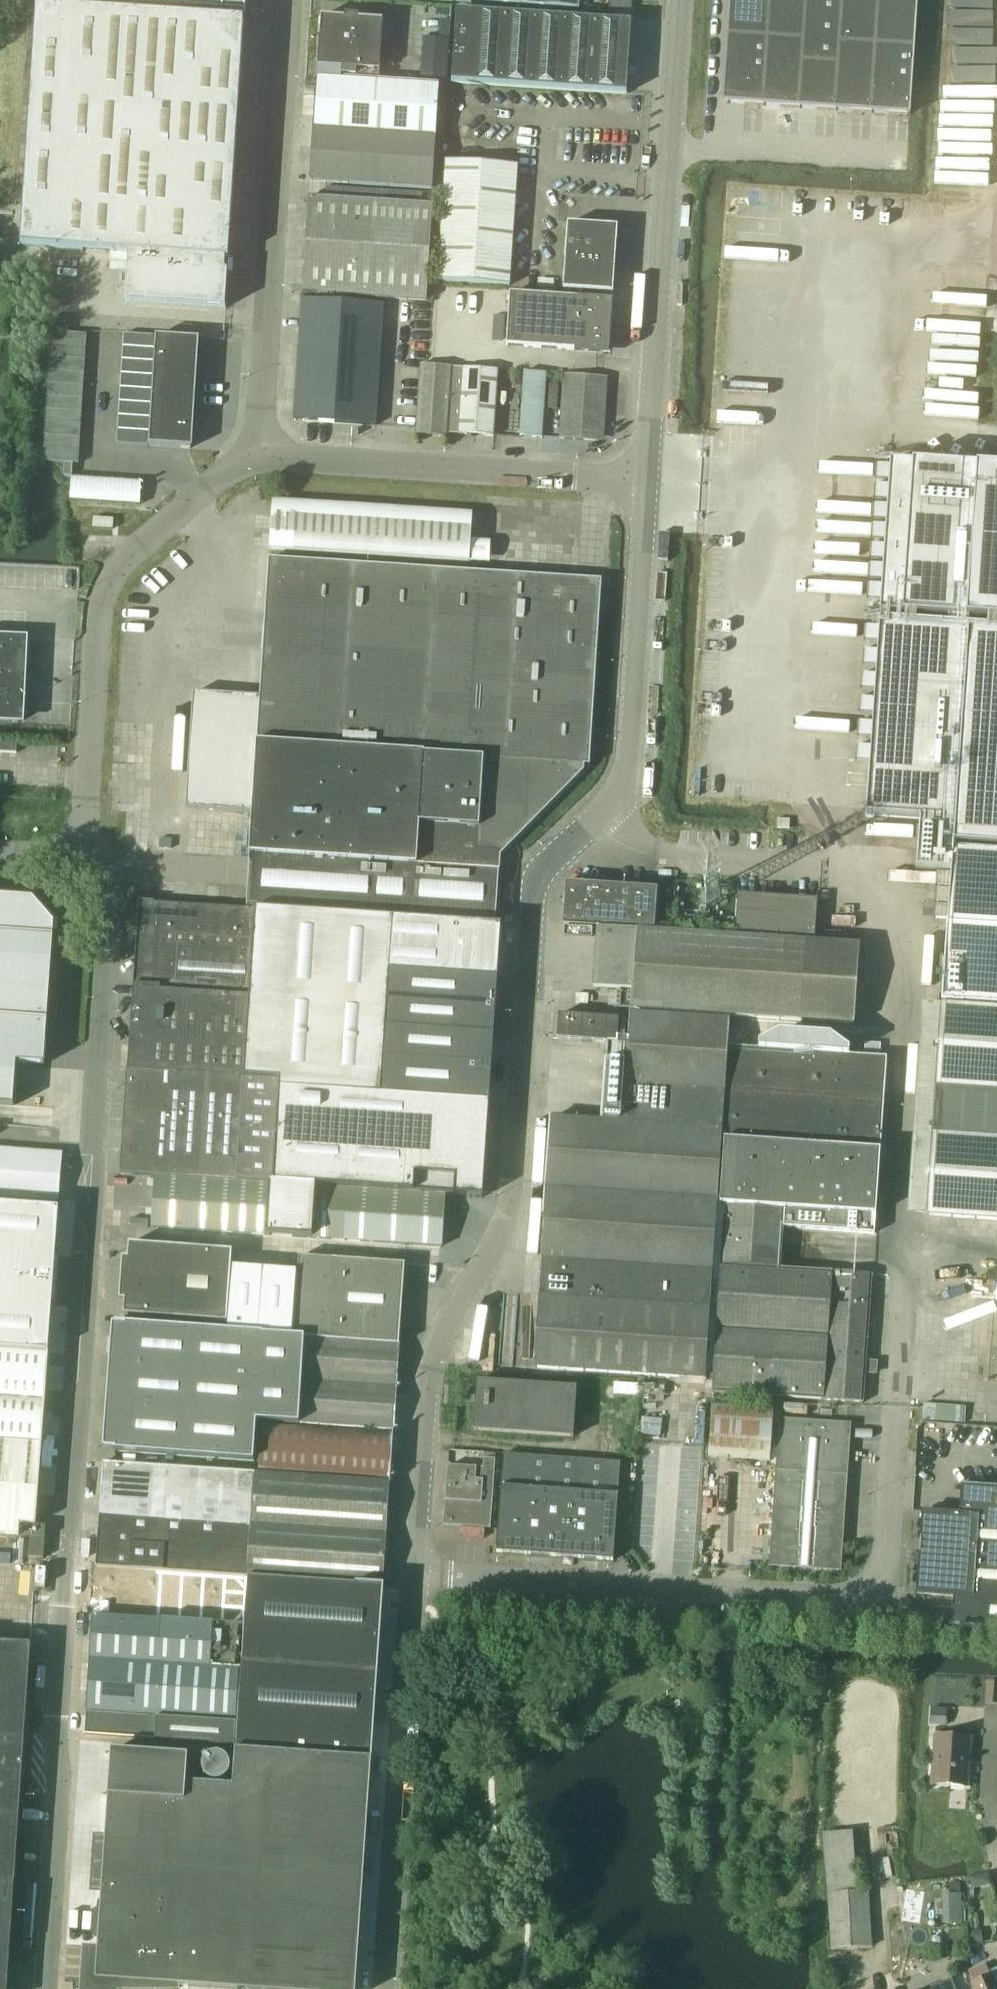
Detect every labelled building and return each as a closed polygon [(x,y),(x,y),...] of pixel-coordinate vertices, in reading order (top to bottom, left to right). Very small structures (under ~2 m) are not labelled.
[(143,7),(184,9),(184,0),(143,0),(143,7)] [(184,9),(244,13),(245,0),(184,0),(184,9)] [(541,7),(578,10),(579,0),(542,0),(541,7)] [(631,1),(618,0),(609,0),(609,11),(630,13),(631,1)] [(725,105),(907,117),(907,116),(908,116),(909,116),(917,0),(732,0),(725,105)] [(126,302),(226,308),(245,20),(37,7),(22,247),(129,253),(126,302)] [(451,84),(626,96),(631,23),(456,11),(451,84)] [(320,17),(316,78),(378,82),(382,21),(320,17)] [(448,41),(421,39),(418,84),(438,86),(445,86),(448,41)] [(316,78),(313,131),(436,139),(438,86),(418,84),(378,82),(316,78)] [(313,131),(310,181),(433,189),(436,139),(313,131)] [(446,163),(437,282),(509,286),(517,167),(446,163)] [(428,302),(434,206),(309,198),(303,294),(428,302)] [(613,293),(617,228),(567,225),(563,290),(613,293)] [(608,353),(612,301),(509,294),(506,346),(608,353)] [(305,422),(375,427),(384,306),(303,301),(296,411),(305,422)] [(52,319),(51,330),(51,331),(68,332),(68,320),(52,319)] [(51,333),(50,346),(85,348),(86,335),(51,333)] [(124,335),(123,348),(154,350),(154,337),(124,335)] [(154,350),(153,359),(194,362),(197,362),(198,340),(195,340),(154,337),(154,350)] [(50,346),(49,359),(84,361),(85,348),(50,346)] [(123,348),(122,361),(153,363),(153,359),(154,350),(123,348)] [(49,359),(48,372),(84,374),(84,361),(49,359)] [(152,377),(152,381),(192,384),(196,384),(197,362),(194,362),(153,359),(153,363),(152,377)] [(122,361),(121,375),(152,377),(153,363),(122,361)] [(417,431),(416,435),(446,437),(447,434),(451,368),(451,367),(421,365),(417,431)] [(451,368),(447,434),(458,435),(493,437),(497,371),(462,369),(451,368)] [(48,372),(47,385),(83,387),(84,374),(48,372)] [(542,438),(546,374),(524,372),(520,437),(542,438)] [(121,375),(120,389),(151,391),(152,381),(152,377),(121,375)] [(604,434),(608,377),(564,375),(560,439),(596,441),(604,434)] [(151,391),(150,402),(191,405),(194,405),(196,384),(192,384),(152,381),(151,391)] [(47,385),(46,398),(82,400),(83,387),(47,385)] [(120,389),(119,403),(150,405),(150,402),(151,391),(120,389)] [(46,398),(46,411),(81,413),(82,400),(46,398)] [(149,419),(149,424),(190,426),(193,427),(194,405),(191,405),(150,402),(150,405),(149,419)] [(119,403),(118,417),(149,419),(150,405),(119,403)] [(46,411),(45,424),(80,426),(81,413),(46,411)] [(118,417),(117,431),(148,433),(149,424),(149,419),(118,417)] [(45,424),(44,436),(79,439),(80,426),(45,424)] [(148,433),(148,447),(192,449),(193,427),(190,426),(149,424),(148,433)] [(117,431),(116,445),(148,447),(148,433),(117,431)] [(44,436),(43,450),(79,452),(79,439),(44,436)] [(43,450),(42,462),(78,465),(79,452),(43,450)] [(879,614),(996,622),(996,471),(889,464),(879,614)] [(71,478),(70,501),(140,506),(141,482),(71,478)] [(469,561),(472,513),(272,500),(269,548),(469,561)] [(93,518),(92,528),(111,530),(112,520),(93,518)] [(194,694),(186,809),(253,813),(250,854),(250,855),(310,859),(324,860),(333,861),(347,862),(398,865),(411,866),(477,870),(487,871),(499,872),(500,857),(583,772),(584,766),(589,767),(601,582),(577,580),(269,560),(260,699),(194,694)] [(868,814),(923,817),(920,868),(937,869),(938,857),(949,858),(950,851),(996,854),(996,633),(880,625),(868,814)] [(28,638),(0,636),(0,723),(18,724),(19,709),(25,710),(28,638)] [(16,754),(17,742),(0,741),(0,754),(16,754)] [(940,1001),(996,1005),(996,854),(950,851),(949,858),(938,857),(937,871),(948,872),(948,874),(936,873),(936,887),(947,887),(947,890),(935,889),(934,903),(946,903),(946,906),(934,905),(933,919),(945,919),(940,1001)] [(565,883),(563,923),(654,930),(657,890),(565,883)] [(737,895),(734,935),(814,940),(817,900),(737,895)] [(12,1109),(15,1065),(43,1067),(53,925),(32,900),(0,898),(0,1108),(12,1109)] [(135,956),(133,988),(251,994),(256,909),(255,909),(254,909),(155,903),(139,902),(139,908),(138,922),(135,956)] [(251,994),(246,1078),(279,1080),(279,1081),(280,1081),(380,1087),(382,1059),(384,1028),(376,1028),(380,972),(497,980),(499,950),(472,948),(474,924),(419,920),(291,912),(285,911),(256,909),(251,994)] [(732,919),(707,918),(706,931),(732,932),(732,919)] [(474,924),(472,948),(499,950),(501,926),(474,924)] [(597,928),(593,987),(633,990),(633,992),(616,991),(615,1007),(632,1008),(632,1010),(730,1016),(734,937),(597,928)] [(734,937),(730,1016),(804,1021),(853,1025),(859,945),(809,942),(734,937)] [(380,972),(376,1028),(384,1028),(494,1036),(497,984),(497,980),(380,972)] [(133,988),(120,1173),(239,1181),(272,1183),(279,1081),(279,1080),(246,1078),(251,994),(133,988)] [(575,994),(575,1004),(587,1005),(588,995),(575,994)] [(931,1144),(927,1216),(996,1221),(996,1008),(940,1004),(931,1144)] [(549,1145),(534,1369),(649,1377),(657,1378),(700,1381),(720,1202),(876,1213),(887,1058),(848,1055),(849,1050),(838,1042),(830,1036),(779,1033),(769,1038),(758,1044),(758,1048),(728,1047),(729,1021),(630,1014),(629,1039),(617,1038),(618,1020),(558,1016),(557,1033),(556,1040),(607,1043),(602,1121),(552,1118),(549,1145)] [(384,1028),(382,1059),(482,1066),(482,1072),(491,1073),(494,1036),(384,1028)] [(382,1059),(380,1087),(490,1095),(491,1078),(491,1073),(482,1072),(482,1066),(382,1059)] [(279,1081),(272,1183),(445,1195),(482,1197),(483,1197),(483,1195),(488,1123),(490,1095),(380,1087),(280,1081),(279,1081)] [(62,1154),(0,1149),(0,1197),(58,1202),(62,1154)] [(156,1179),(153,1228),(313,1238),(442,1246),(445,1197),(316,1189),(156,1179)] [(720,1202),(700,1381),(704,1381),(712,1381),(711,1393),(863,1403),(863,1400),(865,1374),(876,1375),(877,1361),(866,1360),(872,1275),(780,1269),(783,1229),(874,1234),(876,1213),(720,1202)] [(19,1536),(19,1524),(36,1525),(38,1495),(40,1463),(42,1436),(44,1412),(46,1390),(48,1366),(49,1354),(52,1307),(55,1256),(58,1210),(0,1205),(0,1534),(19,1536)] [(122,1258),(119,1300),(124,1301),(123,1316),(137,1317),(225,1323),(230,1253),(142,1247),(128,1246),(127,1258),(122,1258)] [(265,1336),(258,1422),(261,1422),(392,1431),(398,1345),(403,1265),(298,1258),(293,1338),(266,1336),(265,1336)] [(113,1324),(103,1451),(115,1452),(254,1462),(256,1422),(258,1422),(265,1336),(263,1336),(263,1335),(124,1324),(113,1324)] [(572,1438),(576,1389),(476,1382),(473,1431),(572,1438)] [(710,1402),(707,1458),(769,1461),(773,1406),(710,1402)] [(783,1417),(777,1495),(772,1566),(838,1571),(849,1422),(783,1417)] [(261,1424),(258,1471),(389,1480),(389,1478),(392,1433),(261,1424)] [(503,1454),(495,1552),(529,1555),(532,1555),(548,1556),(549,1556),(553,1557),(561,1459),(503,1454)] [(489,1527),(490,1516),(494,1473),(494,1458),(482,1457),(481,1467),(475,1466),(446,1465),(442,1524),(489,1527)] [(561,1459),(553,1557),(612,1561),(620,1463),(561,1459)] [(103,1464),(96,1567),(247,1577),(254,1474),(103,1464)] [(254,1474),(247,1577),(380,1585),(382,1585),(389,1483),(254,1474)] [(914,1562),(920,1562),(917,1593),(954,1596),(951,1626),(996,1629),(996,1487),(962,1485),(960,1515),(923,1512),(920,1552),(920,1553),(914,1552),(914,1562)] [(34,1527),(33,1535),(46,1536),(46,1529),(46,1528),(35,1527),(34,1527)] [(30,1540),(29,1558),(36,1559),(41,1559),(44,1559),(44,1557),(46,1536),(33,1535),(33,1540),(30,1540)] [(90,1660),(235,1669),(238,1625),(242,1624),(245,1583),(223,1582),(223,1579),(96,1571),(93,1615),(220,1623),(220,1624),(93,1616),(90,1660)] [(83,1988),(176,1988),(176,1986),(183,1986),(192,1855),(364,1866),(383,1586),(380,1586),(380,1585),(247,1577),(233,1786),(197,1784),(200,1747),(187,1746),(186,1756),(111,1751),(97,1946),(97,1952),(87,1951),(87,1949),(86,1949),(83,1988)] [(30,1646),(0,1644),(0,1988),(7,1988),(30,1646)] [(235,1669),(90,1660),(87,1709),(236,1721),(239,1670),(239,1669),(235,1669)] [(984,1704),(996,1705),(996,1683),(986,1682),(984,1704)] [(929,1708),(929,1724),(934,1725),(946,1725),(946,1709),(935,1708),(929,1708)] [(165,1719),(165,1717),(86,1710),(84,1737),(163,1743),(234,1747),(235,1723),(165,1719)] [(935,1736),(932,1784),(966,1787),(970,1738),(935,1736)] [(853,1831),(824,1833),(832,1949),(872,1947),(868,1890),(857,1891),(853,1831)] [(183,1986),(228,1988),(354,1988),(364,1866),(192,1855),(183,1986)] [(942,1895),(943,1924),(961,1923),(961,1894),(959,1894),(959,1884),(948,1884),(948,1895),(942,1895)] [(972,1975),(976,1983),(972,1985),(974,1988),(996,1988),(988,1971),(987,1969),(972,1975)]
